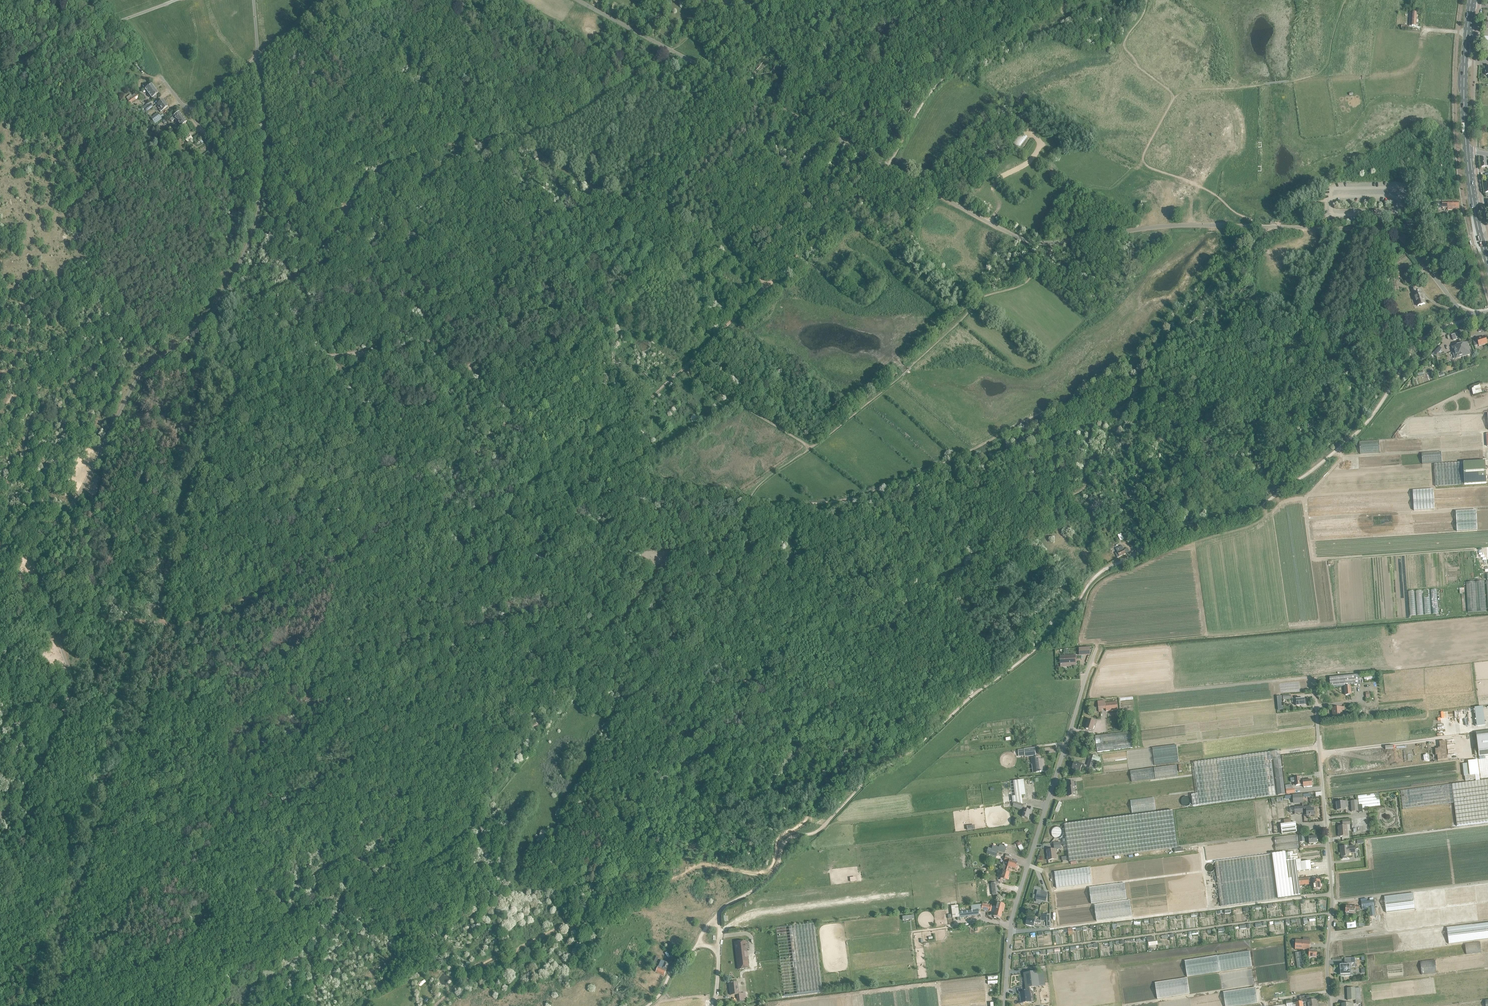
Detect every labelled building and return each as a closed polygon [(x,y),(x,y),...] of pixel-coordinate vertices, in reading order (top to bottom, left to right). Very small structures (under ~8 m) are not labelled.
[(1410,23),(1409,26),(1416,26),(1416,21),(1417,13),(1410,12),(1410,19),(1408,19),(1408,22),(1408,23),(1409,23),(1409,22),(1410,23)] [(151,98),(157,93),(151,85),(145,89),(148,94),(147,95),(149,97),(150,96),(151,98)] [(136,94),(127,100),(130,104),(139,97),(136,94)] [(160,112),(167,106),(163,100),(157,104),(159,106),(157,107),(159,109),(160,108),(161,109),(159,110),(160,112)] [(145,110),(146,112),(153,107),(152,105),(150,104),(144,109),(145,110)] [(177,122),(183,118),(179,112),(169,120),(170,121),(170,120),(171,122),(175,119),(177,122)] [(158,113),(151,118),(154,122),(155,124),(164,117),(163,115),(160,117),(158,113)] [(186,122),(183,118),(177,122),(180,127),(186,122)] [(184,139),(187,142),(192,138),(189,135),(188,134),(183,138),(184,139)] [(1447,210),(1459,210),(1459,204),(1459,202),(1447,202),(1442,202),(1442,207),(1447,207),(1447,210)] [(1426,304),(1422,293),(1417,294),(1415,288),(1411,290),(1417,307),(1426,304)] [(1475,346),(1478,345),(1479,346),(1487,344),(1485,339),(1486,339),(1486,337),(1485,337),(1477,339),(1477,341),(1474,343),(1475,346)] [(1462,344),(1460,344),(1460,345),(1462,351),(1461,351),(1462,356),(1471,354),(1470,350),(1467,342),(1463,344),(1463,343),(1462,344)] [(1456,358),(1462,356),(1461,351),(1462,351),(1460,345),(1457,345),(1452,347),(1453,351),(1452,352),(1454,358),(1455,358),(1456,358)] [(1473,394),(1482,392),(1480,385),(1471,387),(1473,394)] [(1435,432),(1461,432),(1461,415),(1435,416),(1435,432)] [(1380,440),(1381,452),(1400,452),(1400,439),(1380,440)] [(1461,485),(1487,483),(1485,461),(1483,461),(1460,463),(1461,485)] [(1476,506),(1487,506),(1487,485),(1475,486),(1476,506)] [(1478,530),(1487,529),(1487,509),(1477,509),(1478,530)] [(1117,557),(1121,556),(1126,554),(1122,546),(1116,548),(1117,552),(1115,553),(1117,557)] [(1485,581),(1466,581),(1468,612),(1486,611),(1485,581)] [(1064,665),(1073,664),(1076,664),(1075,656),(1064,656),(1064,665)] [(1361,684),(1360,674),(1330,677),(1331,687),(1361,684)] [(1350,689),(1350,686),(1345,686),(1346,695),(1351,695),(1351,693),(1353,692),(1353,689),(1350,689)] [(1105,703),(1105,701),(1098,702),(1099,712),(1102,712),(1101,707),(1105,707),(1106,711),(1118,710),(1117,702),(1105,703)] [(1484,706),(1475,707),(1477,726),(1485,725),(1484,706)] [(1332,708),(1332,711),(1333,717),(1332,717),(1342,717),(1342,716),(1341,711),(1344,710),(1344,707),(1332,708)] [(1095,722),(1088,720),(1086,728),(1092,731),(1095,722)] [(1479,756),(1487,755),(1487,731),(1476,732),(1479,756)] [(1096,735),(1096,744),(1118,742),(1118,746),(1110,747),(1103,748),(1104,751),(1131,748),(1129,735),(1122,735),(1122,733),(1096,735)] [(1036,755),(1035,748),(1024,750),(1018,750),(1019,755),(1025,755),(1025,757),(1036,755)] [(1127,751),(1103,753),(1103,762),(1108,762),(1107,760),(1106,760),(1105,758),(1108,757),(1123,756),(1124,762),(1123,762),(1124,768),(1128,768),(1127,751)] [(1244,756),(1193,762),(1198,794),(1191,794),(1193,806),(1270,796),(1276,795),(1271,760),(1273,760),(1281,759),(1280,751),(1270,752),(1244,756)] [(1043,765),(1044,765),(1043,759),(1040,760),(1039,757),(1032,758),(1032,761),(1034,761),(1036,772),(1040,772),(1041,772),(1044,771),(1044,767),(1043,767),(1043,765)] [(1278,795),(1285,794),(1281,759),(1273,760),(1278,795)] [(1468,763),(1470,775),(1475,775),(1479,774),(1477,760),(1468,762),(1468,763)] [(1082,767),(1083,768),(1084,765),(1079,763),(1079,764),(1074,763),(1073,764),(1072,764),(1071,768),(1072,768),(1072,769),(1073,769),(1072,772),(1079,774),(1082,767)] [(1177,765),(1130,770),(1132,781),(1178,775),(1177,765)] [(1300,781),(1300,778),(1300,777),(1289,778),(1290,782),(1295,781),(1296,786),(1303,785),(1304,787),(1312,786),(1312,782),(1311,782),(1311,781),(1311,780),(1300,781)] [(1487,823),(1487,779),(1466,781),(1402,790),(1403,808),(1453,802),(1456,827),(1487,823)] [(1076,787),(1076,781),(1068,782),(1069,786),(1067,787),(1069,796),(1076,795),(1075,787),(1076,787)] [(1302,795),(1293,795),(1294,803),(1301,802),(1303,802),(1302,799),(1302,795)] [(1132,813),(1156,810),(1154,797),(1131,800),(1132,813)] [(1022,810),(1023,809),(1024,805),(1014,801),(1013,807),(1022,810)] [(1337,810),(1346,810),(1345,806),(1348,806),(1347,802),(1336,803),(1337,810)] [(1310,806),(1294,808),(1295,813),(1303,813),(1303,809),(1306,809),(1306,816),(1315,815),(1314,808),(1311,809),(1310,806)] [(1033,808),(1030,807),(1029,810),(1025,809),(1022,817),(1028,819),(1030,812),(1031,813),(1033,808)] [(1069,862),(1177,848),(1173,811),(1064,824),(1069,862)] [(1282,834),(1297,832),(1296,822),(1281,824),(1282,834)] [(1064,833),(1064,831),(1064,830),(1063,829),(1062,828),(1061,827),(1060,826),(1059,826),(1057,826),(1056,826),(1055,826),(1053,827),(1052,828),(1051,829),(1051,830),(1050,831),(1050,833),(1050,834),(1051,835),(1051,836),(1052,838),(1053,838),(1054,839),(1056,840),(1057,840),(1059,840),(1060,839),(1061,839),(1062,838),(1063,837),(1064,836),(1064,834),(1064,833)] [(1339,832),(1339,834),(1339,837),(1347,836),(1347,826),(1338,827),(1339,831),(1339,830),(1339,832)] [(1298,835),(1275,837),(1276,850),(1299,848),(1298,835)] [(1021,851),(1024,849),(1020,840),(1016,843),(1021,851)] [(1004,854),(1006,848),(999,846),(999,848),(992,846),(991,849),(988,848),(986,854),(996,857),(997,852),(1004,854)] [(1340,847),(1340,851),(1341,851),(1342,857),(1342,859),(1347,858),(1346,856),(1349,856),(1349,853),(1355,852),(1354,846),(1348,847),(1348,846),(1340,847)] [(1054,849),(1047,850),(1047,854),(1048,854),(1048,856),(1048,860),(1056,859),(1055,849),(1054,849)] [(1285,852),(1215,862),(1221,906),(1262,901),(1300,896),(1299,885),(1299,879),(1298,879),(1297,871),(1302,871),(1301,862),(1301,859),(1288,861),(1286,861),(1285,852)] [(1293,855),(1293,852),(1288,853),(1288,861),(1296,860),(1298,859),(1297,856),(1297,854),(1293,855)] [(1199,853),(1163,857),(1165,874),(1201,870),(1199,853)] [(1011,859),(1005,858),(1004,860),(1004,861),(1003,865),(1007,867),(1008,867),(1009,867),(1008,868),(1011,869),(1011,868),(1015,869),(1016,869),(1017,866),(1016,866),(1017,863),(1011,861),(1011,859)] [(1302,871),(1311,870),(1311,866),(1310,861),(1301,862),(1302,871)] [(1007,867),(1003,865),(1002,870),(1003,871),(1000,879),(1007,881),(1008,876),(1009,877),(1010,874),(1009,873),(1009,872),(1007,872),(1008,867),(1007,867)] [(1170,911),(1206,907),(1204,890),(1203,890),(1201,873),(1165,877),(1167,894),(1169,894),(1170,911)] [(984,884),(986,884),(987,896),(999,894),(997,877),(984,879),(984,884)] [(1299,879),(1299,885),(1309,884),(1309,882),(1313,881),(1313,890),(1321,889),(1320,883),(1320,882),(1320,881),(1313,881),(1312,878),(1299,879)] [(1038,891),(1037,900),(1045,901),(1047,892),(1038,891)] [(971,906),(971,910),(978,909),(981,909),(981,910),(989,912),(990,909),(1002,912),(1004,905),(999,904),(999,903),(997,903),(996,903),(995,907),(982,904),(971,906)] [(1447,922),(1476,920),(1475,904),(1446,906),(1447,922)] [(958,912),(958,905),(951,906),(952,918),(979,915),(979,914),(978,914),(978,911),(978,909),(981,910),(981,909),(978,909),(971,910),(958,912)] [(1359,909),(1359,906),(1354,906),(1354,907),(1346,906),(1345,913),(1346,913),(1346,915),(1356,916),(1357,909),(1359,909)] [(989,912),(994,913),(993,917),(994,917),(996,918),(996,917),(1000,918),(1002,912),(990,909),(989,912)] [(1041,921),(1035,920),(1027,919),(1026,925),(1034,927),(1035,923),(1041,924),(1041,921)] [(814,923),(789,927),(797,994),(822,991),(814,923)] [(1157,941),(1154,942),(1154,937),(1147,938),(1148,939),(1147,939),(1147,940),(1148,940),(1148,946),(1158,945),(1157,941)] [(1310,941),(1295,940),(1295,949),(1307,950),(1306,952),(1309,952),(1309,957),(1316,958),(1316,954),(1317,954),(1317,953),(1316,953),(1317,952),(1317,950),(1309,950),(1310,941)] [(745,941),(735,942),(738,969),(748,968),(745,941)] [(1480,941),(1465,944),(1467,954),(1482,952),(1480,941)] [(1340,972),(1339,972),(1339,975),(1345,975),(1345,976),(1349,975),(1350,975),(1350,965),(1351,965),(1351,963),(1355,963),(1355,958),(1344,958),(1345,965),(1340,965),(1340,972)] [(1435,959),(1420,961),(1422,973),(1437,971),(1435,959)] [(658,967),(656,966),(654,971),(656,972),(664,975),(666,971),(669,964),(658,960),(656,964),(659,965),(658,967)] [(1257,983),(1289,979),(1287,963),(1255,967),(1257,983)] [(1120,970),(1122,986),(1165,980),(1163,967),(1168,966),(1167,964),(1120,970)] [(1024,973),(1026,992),(1030,992),(1029,988),(1039,986),(1037,972),(1024,973)] [(736,979),(732,979),(732,982),(731,983),(729,983),(730,995),(737,994),(738,1001),(745,1000),(744,994),(739,994),(737,982),(736,979)] [(1126,1004),(1157,999),(1155,982),(1123,987),(1126,1004)] [(1223,991),(1225,1005),(1240,1005),(1258,1004),(1256,987),(1223,991)] [(1347,1000),(1355,1000),(1355,988),(1347,988),(1347,1000)] [(1030,992),(1026,992),(1020,993),(1020,997),(1021,997),(1021,999),(1021,1003),(1031,1002),(1030,992)] [(1300,997),(1300,1002),(1296,1003),(1296,1005),(1303,1005),(1302,1002),(1307,1002),(1308,1005),(1317,1005),(1316,1005),(1316,1004),(1316,1000),(1310,1001),(1309,996),(1300,997)]
